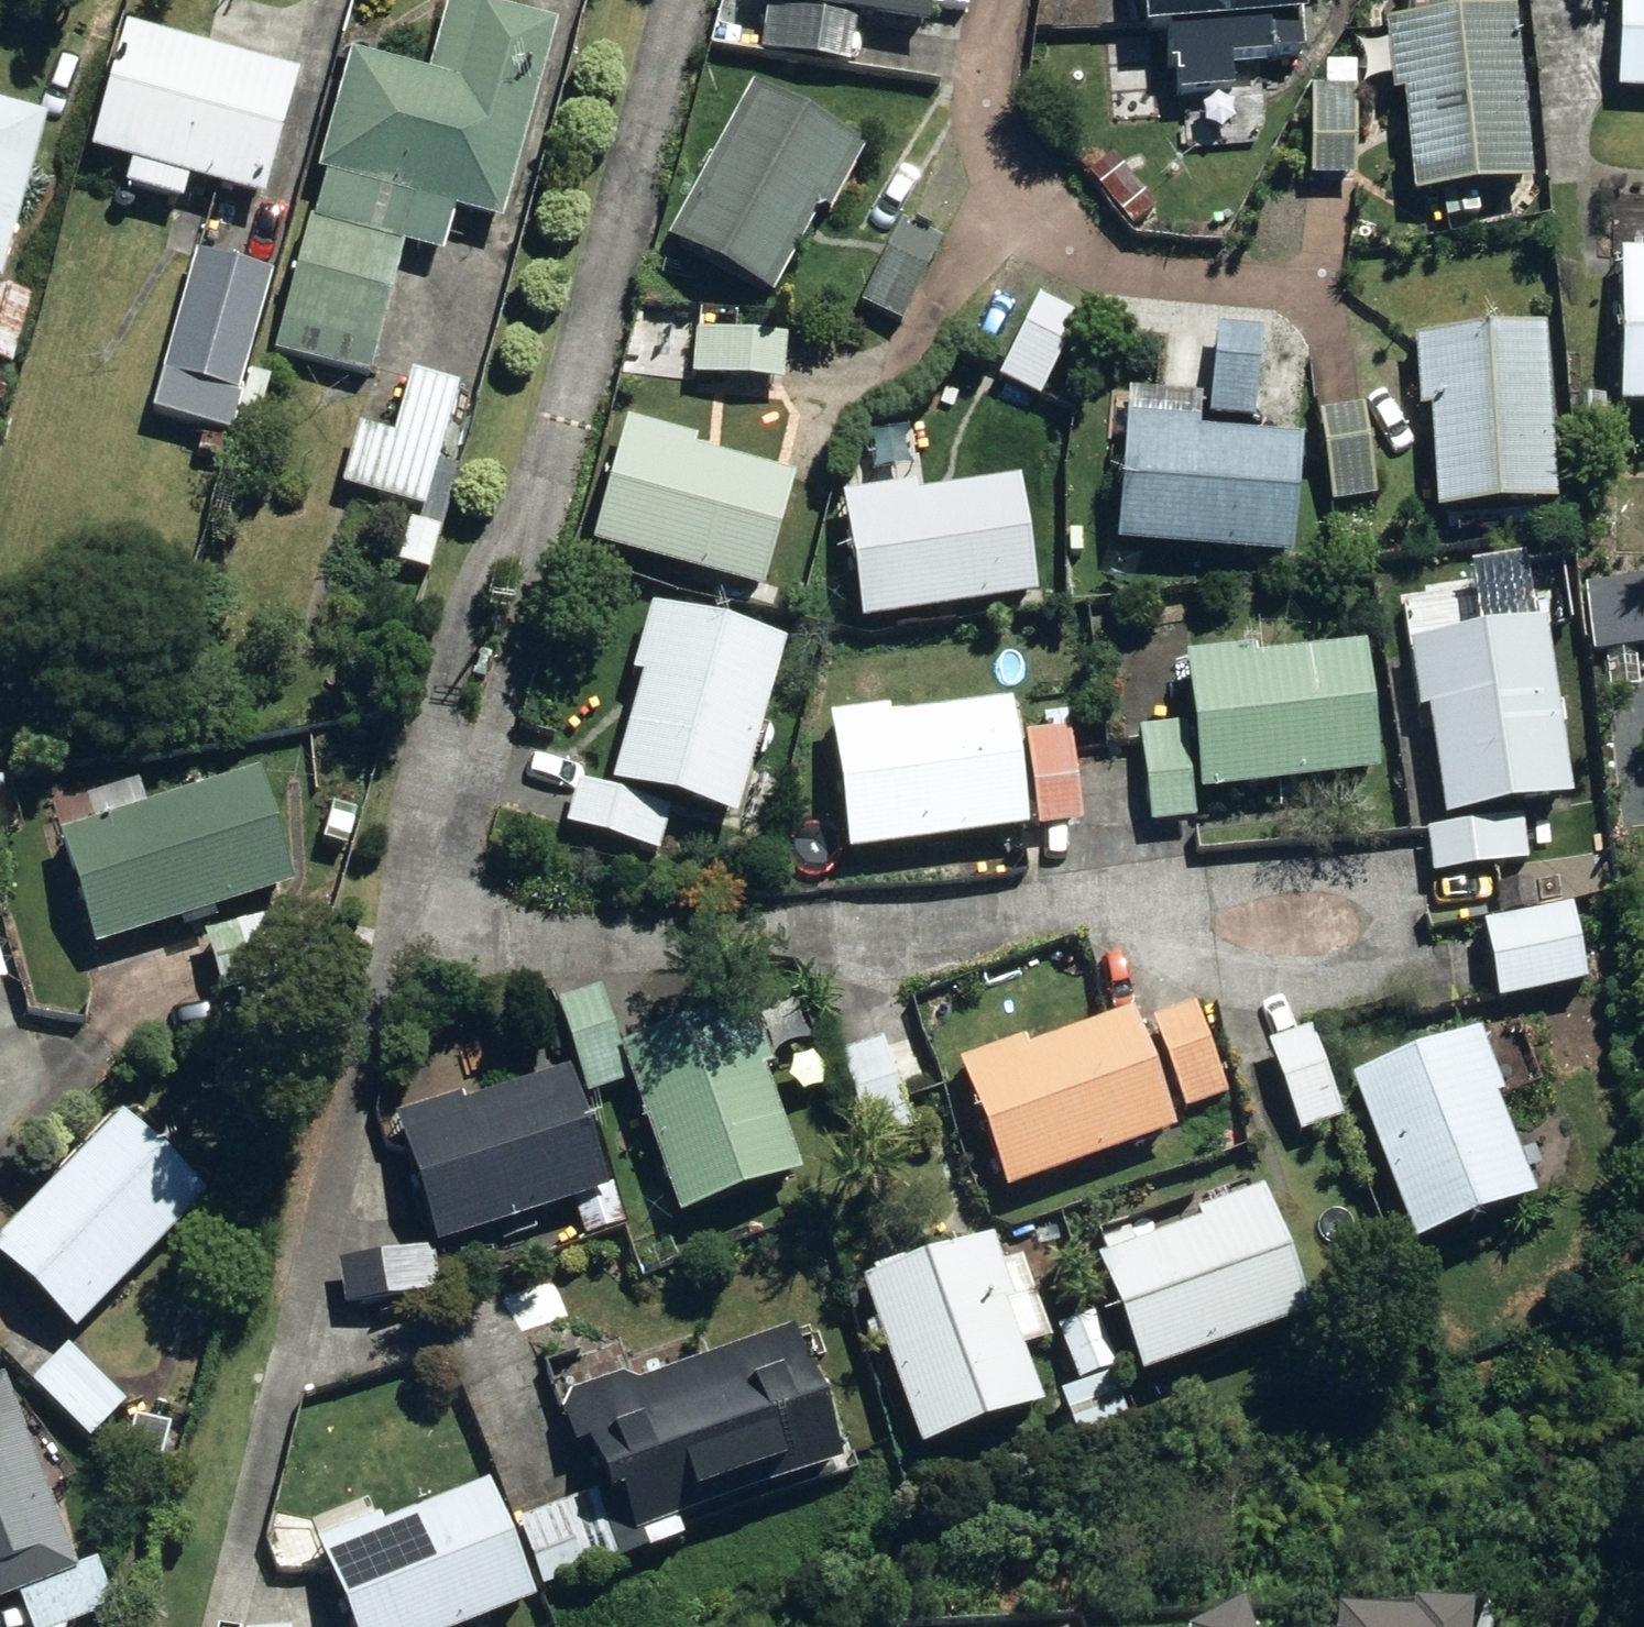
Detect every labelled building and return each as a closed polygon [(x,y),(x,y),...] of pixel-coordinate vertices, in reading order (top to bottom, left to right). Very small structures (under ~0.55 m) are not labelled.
[(564,15),(504,0),(457,0),(439,67),(361,48),(332,164),(338,166),(326,215),(405,235),(416,190),(513,215),(564,15)] [(833,65),(839,20),(912,31),(917,0),(739,0),(738,5),(750,7),(744,51),(833,65)] [(1158,97),(1215,93),(1215,65),(1284,62),(1281,0),(1121,0),(1124,35),(1154,33),(1158,97)] [(1643,94),(1643,0),(1609,0),(1604,92),(1643,94)] [(1391,96),(1399,197),(1519,186),(1501,12),(1370,24),(1378,98),(1391,96)] [(134,179),(191,194),(198,170),(275,193),(310,68),(134,19),(99,142),(141,154),(134,179)] [(652,245),(757,302),(805,213),(813,216),(848,152),(737,90),(652,245)] [(1299,181),(1341,182),(1341,95),(1299,96),(1299,181)] [(9,276),(54,112),(0,97),(0,273),(9,276)] [(1077,175),(1122,230),(1145,211),(1101,156),(1077,175)] [(379,367),(413,237),(405,235),(326,215),(318,213),(284,342),(379,367)] [(851,307),(887,325),(929,244),(893,224),(851,307)] [(167,366),(244,387),(278,267),(202,247),(167,366)] [(1643,408),(1643,253),(1606,253),(1605,407),(1643,408)] [(20,359),(37,289),(0,280),(0,354),(20,359)] [(987,381),(1026,401),(1066,320),(1028,300),(987,381)] [(687,310),(684,335),(722,337),(725,314),(687,310)] [(1198,418),(1241,422),(1249,335),(1206,331),(1198,418)] [(771,383),(774,343),(684,335),(681,375),(771,383)] [(1415,412),(1423,515),(1540,507),(1529,335),(1399,342),(1403,412),(1415,412)] [(254,365),(230,452),(253,459),(277,372),(254,365)] [(156,409),(232,429),(244,387),(167,366),(156,409)] [(430,503),(464,381),(418,369),(384,489),(430,503)] [(1566,399),(1566,443),(1595,441),(1595,399),(1566,399)] [(1308,415),(1320,503),(1360,499),(1347,410),(1308,415)] [(1102,549),(1277,563),(1287,444),(1180,436),(1181,423),(1113,418),(1102,549)] [(580,544),(745,593),(776,481),(673,452),(676,442),(615,423),(580,544)] [(227,449),(232,429),(210,424),(204,444),(227,449)] [(829,500),(848,627),(1020,601),(1003,487),(897,501),(896,491),(829,500)] [(433,565),(444,526),(413,517),(403,556),(433,565)] [(1643,648),(1643,611),(1640,574),(1573,581),(1581,654),(1643,648)] [(595,792),(719,827),(769,650),(635,612),(617,679),(626,682),(595,792)] [(1429,824),(1552,805),(1528,629),(1394,650),(1404,715),(1414,713),(1429,824)] [(1169,662),(1184,797),(1362,779),(1348,650),(1236,663),(1235,655),(1169,662)] [(813,721),(830,856),(1011,833),(995,712),(875,727),(873,713),(813,721)] [(1129,731),(1137,828),(1185,823),(1174,727),(1129,731)] [(1016,736),(1028,832),(1068,826),(1057,732),(1016,736)] [(72,827),(107,940),(302,880),(268,767),(72,827)] [(553,831),(647,857),(660,813),(566,785),(553,831)] [(351,843),(362,808),(339,800),(327,835),(351,843)] [(1515,865),(1509,819),(1416,834),(1423,880),(1515,865)] [(1468,928),(1481,1004),(1570,990),(1557,911),(1468,928)] [(546,1006),(577,1098),(615,1084),(583,994),(546,1006)] [(605,1054),(664,1223),(786,1181),(749,1075),(755,1073),(733,1009),(605,1054)] [(1139,1025),(1173,1115),(1213,1099),(1180,1011),(1139,1025)] [(943,1067),(990,1197),(1158,1136),(1115,1019),(1010,1057),(1006,1044),(943,1067)] [(1257,1048),(1288,1138),(1329,1124),(1299,1034),(1257,1048)] [(1337,1082),(1397,1252),(1518,1210),(1479,1104),(1486,1100),(1462,1037),(1337,1082)] [(829,1057),(857,1148),(899,1136),(871,1044),(829,1057)] [(383,1123),(422,1251),(560,1208),(570,1241),(613,1228),(600,1186),(586,1191),(551,1079),(450,1110),(447,1103),(383,1123)] [(84,1324),(216,1189),(131,1107),(0,1240),(0,1242),(84,1324)] [(1078,1266),(1123,1387),(1292,1325),(1245,1196),(1179,1221),(1182,1227),(1078,1266)] [(845,1286),(903,1459),(1024,1419),(988,1312),(999,1308),(977,1242),(845,1286)] [(330,1266),(337,1312),(423,1299),(418,1255),(330,1266)] [(574,1451),(609,1548),(826,1472),(777,1334),(623,1388),(619,1377),(543,1405),(562,1454),(574,1451)] [(40,1378),(97,1435),(133,1400),(76,1345),(40,1378)] [(42,1626),(59,1626),(121,1604),(104,1557),(83,1565),(13,1375),(0,1379),(0,1601),(29,1591),(42,1626)] [(1056,1401),(1067,1443),(1107,1431),(1096,1388),(1056,1401)] [(333,1626),(474,1626),(519,1610),(472,1492),(370,1532),(366,1522),(301,1546),(333,1626)] [(512,1528),(535,1589),(572,1575),(550,1514),(512,1528)]
